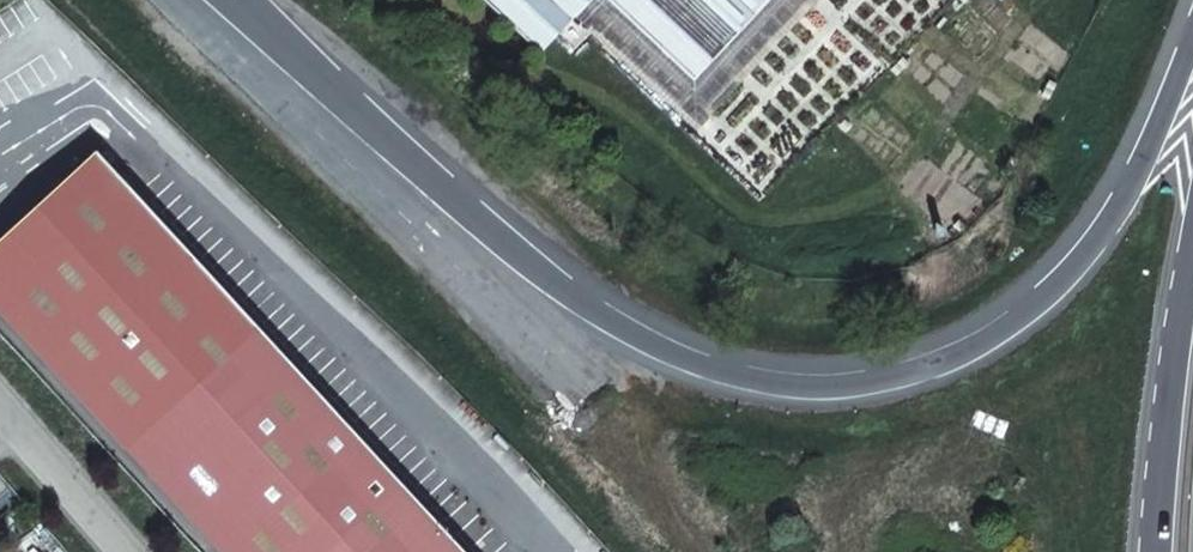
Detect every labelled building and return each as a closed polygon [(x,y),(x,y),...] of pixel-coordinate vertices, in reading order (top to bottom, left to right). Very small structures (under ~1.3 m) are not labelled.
[(559,32),(587,0),(523,0),(559,32)] [(714,55),(653,0),(612,0),(717,95),(802,0),(763,0),(714,55)] [(714,55),(763,0),(653,0),(714,55)] [(186,242),(105,151),(0,244),(0,280),(64,350),(186,242)] [(186,242),(64,350),(246,551),(464,551),(186,242)]
